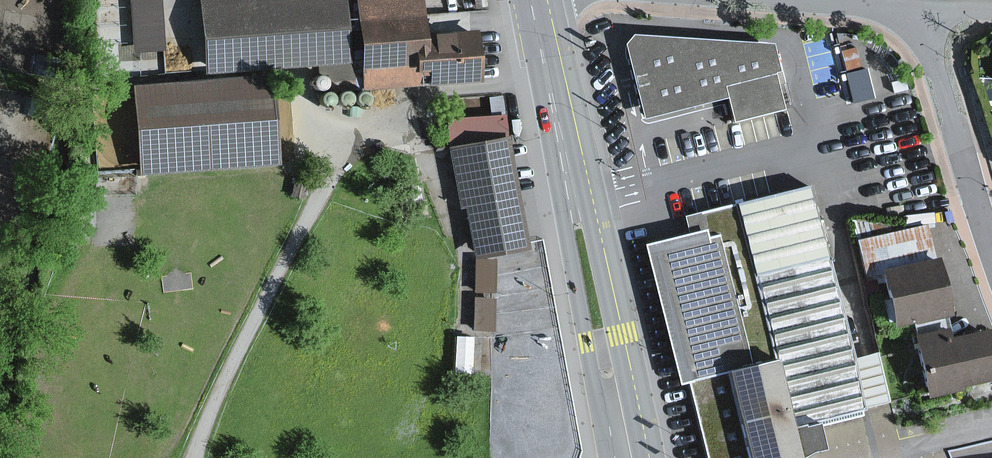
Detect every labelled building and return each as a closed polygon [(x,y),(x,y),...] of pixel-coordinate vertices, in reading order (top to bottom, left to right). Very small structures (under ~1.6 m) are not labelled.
[(200,73),(347,62),(342,0),(286,0),(269,1),(269,0),(194,0),(200,73)] [(359,91),(478,84),(475,32),(422,35),(420,0),(354,0),(359,91)] [(631,32),(620,48),(640,127),(723,107),(726,121),(777,109),(769,75),(778,73),(770,42),(631,32)] [(268,73),(122,87),(130,176),(277,162),(268,73)] [(510,135),(449,147),(472,263),(533,251),(510,135)] [(645,243),(678,373),(690,370),(712,457),(781,457),(791,455),(810,450),(820,448),(813,421),(861,409),(803,184),(687,213),(691,231),(645,243)] [(875,335),(916,325),(946,318),(953,317),(930,221),(857,238),(865,274),(860,275),(875,335)] [(462,287),(462,323),(476,323),(475,287),(462,287)] [(946,318),(916,325),(917,332),(911,334),(925,394),(991,379),(991,337),(986,313),(947,322),(946,318)]
